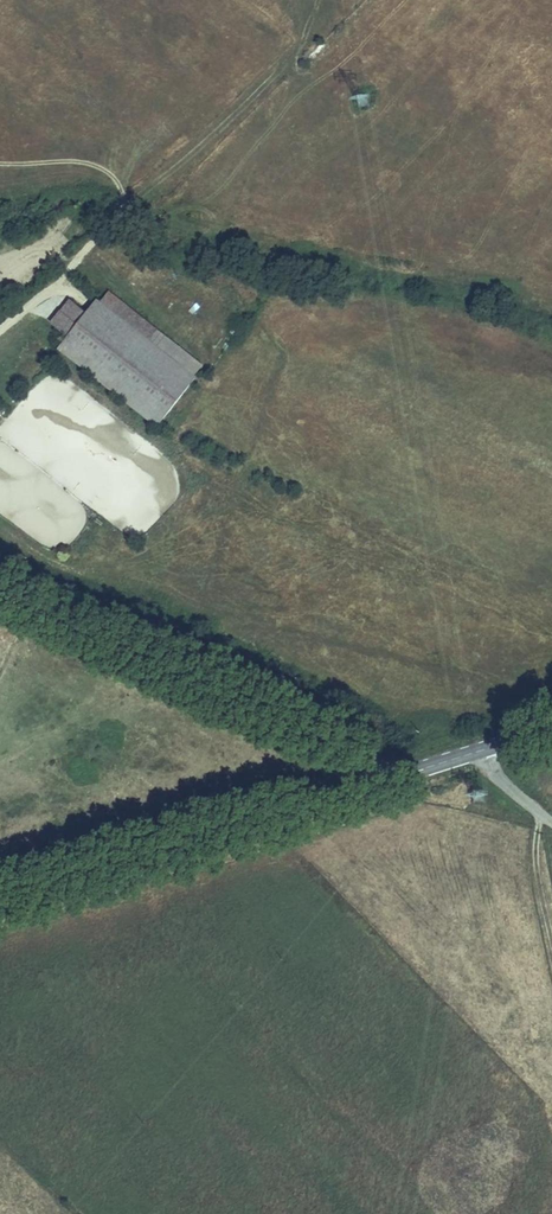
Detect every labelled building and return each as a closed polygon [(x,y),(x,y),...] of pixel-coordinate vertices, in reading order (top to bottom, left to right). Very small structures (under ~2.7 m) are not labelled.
[(61,350),(157,427),(195,381),(99,303),(88,316),(71,302),(53,325),(70,339),(61,350)]
